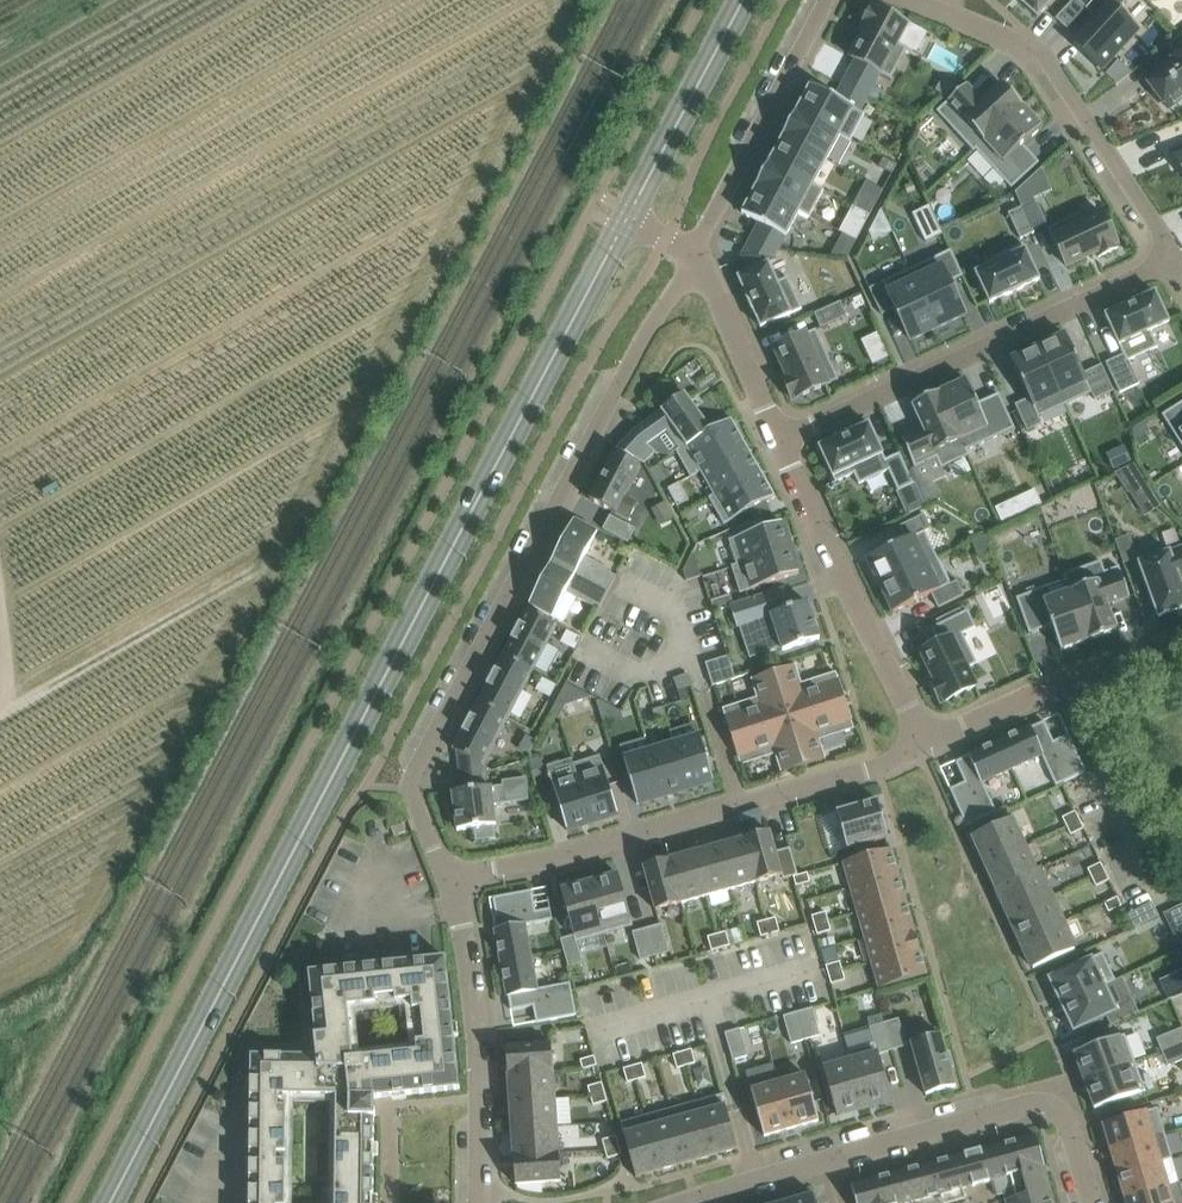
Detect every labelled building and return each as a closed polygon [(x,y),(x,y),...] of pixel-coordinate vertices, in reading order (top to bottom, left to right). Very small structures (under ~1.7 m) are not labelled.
[(1022,5),(1023,4),(1037,17),(1053,0),(1017,0),(1022,5)] [(1078,0),(1072,0),(1055,18),(1067,29),(1086,8),(1078,0)] [(1073,44),(1101,69),(1138,29),(1117,10),(1125,0),(1093,0),(1085,8),(1097,19),(1073,44)] [(866,29),(850,57),(890,78),(906,48),(897,42),(906,24),(876,9),(872,7),(861,26),(866,29)] [(1168,65),(1170,67),(1149,83),(1168,108),(1181,97),(1181,52),(1176,57),(1169,63),(1167,64),(1168,65)] [(856,93),(866,99),(873,86),(863,81),(856,93)] [(974,149),(1022,105),(1002,83),(982,101),(966,84),(936,111),(973,151),(975,149),(974,149)] [(840,134),(839,136),(849,141),(864,114),(860,111),(866,99),(856,93),(849,106),(810,85),(796,111),(840,134)] [(1042,127),(1022,105),(974,149),(975,149),(1011,188),(1038,162),(1022,145),(1042,127)] [(840,134),(796,111),(795,112),(782,135),(783,135),(782,136),(826,160),(839,136),(840,134)] [(826,160),(782,136),(769,161),(813,185),(813,184),(826,160)] [(1170,155),(1179,169),(1181,173),(1181,151),(1170,155)] [(891,173),(896,165),(883,158),(879,166),(891,173)] [(813,185),(769,161),(768,162),(755,186),(756,186),(755,187),(799,210),(799,211),(809,217),(823,189),(813,184),(813,185)] [(755,187),(741,213),(764,225),(757,237),(779,249),(799,211),(799,210),(755,187)] [(869,215),(875,203),(859,194),(853,206),(856,208),(869,215)] [(1035,200),(1022,207),(1034,232),(1047,226),(1035,200)] [(1034,232),(1022,207),(1008,213),(1020,239),(1034,232)] [(856,240),(869,215),(856,208),(842,233),(856,240)] [(1080,214),(1048,228),(1066,266),(1096,253),(1098,257),(1118,248),(1116,243),(1102,213),(1083,221),(1080,214)] [(757,237),(754,235),(742,256),(750,272),(737,277),(745,295),(752,310),(760,327),(801,309),(787,277),(777,282),(768,264),(776,260),(774,257),(779,249),(757,237)] [(1022,288),(1039,279),(1022,244),(991,258),(993,264),(975,272),(989,303),(1007,295),(1022,288)] [(910,269),(937,327),(964,315),(949,282),(962,276),(950,250),(910,269)] [(937,327),(910,269),(869,288),(881,314),(895,308),(910,340),(937,327)] [(1105,362),(1119,393),(1139,384),(1128,360),(1158,347),(1150,331),(1169,322),(1155,292),(1137,300),(1137,299),(1122,306),(1122,307),(1105,315),(1123,354),(1105,362)] [(846,315),(840,302),(814,313),(820,327),(846,315)] [(797,398),(838,380),(815,329),(815,330),(774,348),(788,377),(783,379),(792,400),(797,398)] [(1065,334),(1038,347),(1064,405),(1091,393),(1094,399),(1113,391),(1101,365),(1083,373),(1065,334)] [(1064,405),(1038,347),(1011,359),(1029,398),(1015,404),(1027,430),(1041,424),(1038,417),(1064,405)] [(966,450),(967,450),(1014,428),(998,394),(977,404),(966,380),(939,392),(966,450)] [(966,450),(939,392),(912,405),(923,428),(901,438),(915,467),(936,458),(941,468),(969,455),(967,450),(966,450)] [(679,449),(711,430),(684,393),(632,430),(616,448),(644,464),(655,452),(647,445),(666,431),(679,449)] [(1181,447),(1181,402),(1162,415),(1181,447)] [(711,430),(679,449),(675,451),(690,477),(700,472),(746,446),(731,419),(711,430)] [(899,453),(885,460),(869,423),(851,432),(851,431),(836,438),(819,447),(835,482),(854,474),(858,484),(888,470),(898,491),(913,484),(899,453)] [(713,495),(759,469),(746,446),(700,472),(713,495)] [(589,499),(628,520),(637,503),(625,496),(640,467),(614,453),(589,499)] [(1140,461),(1120,470),(1141,516),(1161,508),(1140,461)] [(759,469),(713,495),(708,498),(723,524),(774,496),(759,469)] [(1035,489),(1018,497),(1024,512),(1042,504),(1035,489)] [(866,559),(879,586),(937,558),(924,531),(931,528),(924,514),(898,527),(905,540),(866,559)] [(609,515),(602,529),(627,542),(635,529),(609,515)] [(573,519),(551,562),(607,592),(616,576),(610,573),(611,571),(584,557),(597,532),(573,519)] [(736,564),(790,547),(782,523),(766,528),(763,520),(739,527),(741,536),(729,540),(736,564)] [(977,553),(993,547),(987,533),(972,540),(977,553)] [(1117,540),(1123,562),(1139,557),(1132,535),(1117,540)] [(1138,562),(1158,617),(1181,608),(1181,585),(1180,581),(1181,580),(1181,546),(1138,562)] [(790,547),(736,564),(731,566),(740,593),(798,574),(790,547)] [(692,553),(683,571),(686,581),(700,576),(692,553)] [(937,558),(879,586),(892,613),(931,594),(938,607),(963,595),(956,581),(950,584),(937,558)] [(1101,561),(1063,575),(1065,580),(1066,580),(1088,640),(1116,630),(1107,605),(1129,597),(1118,567),(1104,572),(1101,561)] [(593,604),(599,607),(607,592),(551,562),(528,604),(552,617),(566,592),(592,606),(593,604)] [(1065,580),(1016,598),(1029,633),(1051,625),(1060,650),(1088,640),(1066,580),(1065,580)] [(784,588),(733,605),(730,606),(737,627),(754,621),(765,653),(781,648),(782,651),(819,638),(808,602),(791,608),(784,588)] [(714,611),(713,611),(714,612),(730,606),(733,605),(730,594),(711,601),(714,611)] [(501,655),(532,672),(557,625),(526,608),(501,655)] [(938,643),(921,652),(935,681),(931,683),(941,703),(975,687),(966,668),(977,663),(962,634),(975,627),(967,610),(931,628),(938,643)] [(568,631),(562,642),(575,649),(581,638),(568,631)] [(501,655),(477,702),(508,718),(532,672),(501,655)] [(773,672),(788,719),(845,700),(835,672),(801,683),(795,664),(773,672)] [(709,677),(712,686),(735,679),(732,670),(709,677)] [(722,709),(731,737),(788,719),(773,672),(750,679),(756,697),(722,709)] [(686,675),(674,679),(678,689),(690,685),(686,675)] [(543,678),(537,689),(550,696),(556,685),(543,678)] [(557,700),(550,713),(558,717),(565,705),(557,700)] [(845,700),(788,719),(803,766),(825,758),(819,740),(854,729),(845,700)] [(599,701),(596,702),(603,724),(622,718),(621,712),(599,701)] [(452,749),(457,752),(483,765),(508,718),(477,702),(452,749)] [(661,709),(653,711),(655,720),(664,718),(661,709)] [(780,773),(803,766),(788,719),(731,737),(740,765),(775,754),(780,773)] [(1085,772),(1068,735),(1053,742),(1044,721),(1031,727),(1030,726),(1021,730),(999,740),(1012,769),(1042,755),(1055,786),(1085,772)] [(535,740),(526,735),(519,748),(528,752),(535,740)] [(675,744),(688,789),(713,782),(700,737),(675,744)] [(966,826),(996,813),(982,782),(1012,769),(999,740),(967,755),(968,756),(955,762),(964,782),(949,789),(966,826)] [(663,797),(688,789),(675,744),(649,752),(663,797)] [(483,765),(457,752),(462,791),(452,792),(457,830),(474,828),(476,841),(495,838),(493,825),(496,825),(493,805),(528,800),(526,782),(486,788),(483,765)] [(663,797),(649,752),(624,759),(637,804),(663,797)] [(539,756),(528,759),(531,771),(543,767),(539,756)] [(599,756),(574,764),(592,822),(618,814),(599,756)] [(567,830),(592,822),(574,764),(573,764),(576,775),(552,782),(567,830)] [(877,800),(836,811),(847,849),(888,837),(877,800)] [(1062,818),(1066,826),(1079,820),(1075,811),(1062,818)] [(983,864),(1025,845),(1013,818),(971,837),(983,864)] [(1079,820),(1066,826),(1070,835),(1083,829),(1079,820)] [(769,831),(744,838),(756,882),(781,875),(775,852),(769,831)] [(744,838),(719,845),(731,889),(756,882),(744,838)] [(731,889),(719,845),(694,852),(706,896),(731,889)] [(995,890),(1038,870),(1038,869),(1036,870),(1025,845),(983,864),(995,890)] [(790,848),(775,852),(781,875),(783,879),(793,877),(798,875),(790,848)] [(850,888),(898,874),(891,849),(843,862),(850,888)] [(694,852),(668,859),(681,903),(706,896),(694,852)] [(681,903),(668,859),(643,866),(655,910),(681,903)] [(1091,878),(1104,871),(1100,863),(1087,869),(1091,878)] [(1051,897),(1038,870),(995,890),(996,891),(997,890),(1009,916),(1051,897)] [(1091,878),(1096,886),(1109,880),(1104,871),(1091,878)] [(798,875),(793,877),(796,886),(810,882),(807,873),(798,875)] [(589,882),(604,934),(632,926),(618,874),(589,882)] [(857,913),(905,899),(898,874),(850,888),(857,913)] [(604,934),(589,882),(561,890),(573,935),(560,939),(568,967),(582,963),(576,941),(604,934)] [(494,929),(500,963),(531,957),(525,925),(552,920),(550,909),(535,912),(531,890),(493,898),(496,914),(493,915),(496,929),(494,929)] [(1021,942),(1063,923),(1051,897),(1009,916),(1021,942)] [(1121,906),(1117,897),(1104,903),(1108,912),(1121,906)] [(905,899),(857,913),(864,938),(912,924),(905,899)] [(1158,916),(1152,903),(1132,912),(1126,915),(1133,929),(1158,916)] [(814,925),(828,921),(825,912),(812,916),(814,925)] [(775,918),(766,920),(770,934),(779,931),(775,918)] [(770,934),(766,920),(757,923),(761,937),(770,934)] [(814,925),(817,935),(831,931),(828,921),(814,925)] [(1063,923),(1021,942),(1033,968),(1074,950),(1063,923)] [(647,928),(654,956),(669,952),(661,924),(647,928)] [(871,963),(919,950),(912,924),(864,938),(871,963)] [(654,956),(647,928),(632,932),(640,960),(654,956)] [(726,932),(716,934),(720,948),(730,946),(726,932)] [(720,948),(716,934),(707,937),(711,951),(720,948)] [(919,950),(871,963),(879,988),(926,975),(919,950)] [(1104,985),(1105,986),(1115,981),(1102,953),(1048,979),(1061,1005),(1104,985)] [(537,989),(531,957),(500,963),(507,997),(508,997),(511,1011),(533,1006),(536,1023),(576,1015),(572,991),(570,983),(537,989)] [(316,1056),(251,1055),(249,1202),(285,1202),(286,1092),(326,1093),(325,1202),(373,1202),(374,1118),(375,1118),(375,1098),(459,1089),(445,958),(309,972),(315,1036),(314,1037),(316,1056)] [(826,966),(828,975),(842,971),(839,962),(826,966)] [(845,980),(842,971),(828,975),(831,984),(845,980)] [(1061,1005),(1073,1032),(1117,1012),(1105,986),(1104,985),(1061,1005)] [(820,1035),(812,1008),(797,1012),(805,1039),(820,1035)] [(805,1039),(797,1012),(783,1016),(791,1044),(805,1039)] [(884,1023),(892,1050),(906,1046),(898,1019),(884,1023)] [(878,1054),(892,1050),(884,1023),(870,1027),(874,1043),(847,1051),(848,1056),(849,1056),(864,1108),(891,1100),(878,1054)] [(1162,1052),(1181,1044),(1181,1028),(1169,1033),(1156,1038),(1162,1052)] [(747,1056),(739,1029),(729,1032),(725,1033),(732,1060),(747,1056)] [(926,1095),(956,1087),(950,1068),(954,1067),(949,1052),(946,1053),(941,1034),(911,1042),(926,1095)] [(1074,1053),(1084,1081),(1135,1062),(1124,1034),(1074,1053)] [(506,1047),(508,1074),(553,1071),(551,1043),(506,1047)] [(1181,1061),(1181,1060),(1181,1044),(1162,1052),(1167,1066),(1181,1061)] [(691,1049),(682,1052),(686,1066),(695,1063),(691,1049)] [(673,1055),(677,1068),(686,1066),(682,1052),(673,1055)] [(580,1060),(583,1069),(597,1065),(594,1056),(580,1060)] [(864,1108),(849,1056),(848,1056),(822,1064),(837,1116),(864,1108)] [(1135,1062),(1084,1081),(1094,1109),(1145,1090),(1135,1062)] [(642,1063),(633,1066),(636,1080),(646,1077),(642,1063)] [(636,1080),(633,1066),(623,1069),(627,1082),(636,1080)] [(555,1099),(553,1071),(508,1074),(510,1102),(555,1099)] [(778,1082),(791,1129),(819,1121),(805,1074),(778,1082)] [(791,1129),(778,1082),(751,1090),(764,1136),(791,1129)] [(588,1087),(590,1096),(604,1092),(602,1083),(588,1087)] [(604,1092),(590,1096),(593,1105),(607,1101),(604,1092)] [(696,1101),(712,1156),(737,1149),(722,1094),(696,1101)] [(510,1102),(512,1129),(557,1126),(555,1099),(510,1102)] [(696,1101),(671,1108),(686,1163),(712,1156),(696,1101)] [(686,1163),(671,1108),(646,1116),(661,1170),(686,1163)] [(1110,1149),(1164,1133),(1157,1108),(1102,1124),(1110,1149)] [(646,1116),(620,1123),(636,1177),(661,1170),(646,1116)] [(512,1129),(514,1157),(559,1154),(557,1126),(512,1129)] [(1110,1149),(1117,1174),(1161,1161),(1154,1138),(1165,1135),(1164,1133),(1110,1149)] [(1010,1176),(1015,1195),(1049,1186),(1036,1135),(986,1148),(981,1150),(981,1149),(978,1150),(987,1182),(990,1182),(989,1181),(992,1180),(1010,1176)] [(616,1136),(602,1140),(605,1149),(619,1145),(616,1136)] [(619,1145),(605,1149),(607,1159),(621,1155),(619,1145)] [(964,1154),(905,1170),(914,1201),(972,1186),(975,1185),(981,1184),(987,1182),(978,1150),(973,1151),(967,1153),(964,1154)] [(559,1154),(514,1157),(515,1185),(561,1181),(559,1154)] [(1117,1174),(1124,1198),(1168,1185),(1161,1161),(1117,1174)] [(905,1170),(851,1184),(856,1202),(907,1202),(914,1201),(905,1170)] [(1168,1185),(1124,1198),(1126,1202),(1173,1202),(1168,1185)] [(1006,1202),(1054,1202),(1049,1186),(1015,1195),(1016,1197),(1005,1200),(1006,1202)] [(788,1202),(816,1202),(814,1194),(788,1202)]
